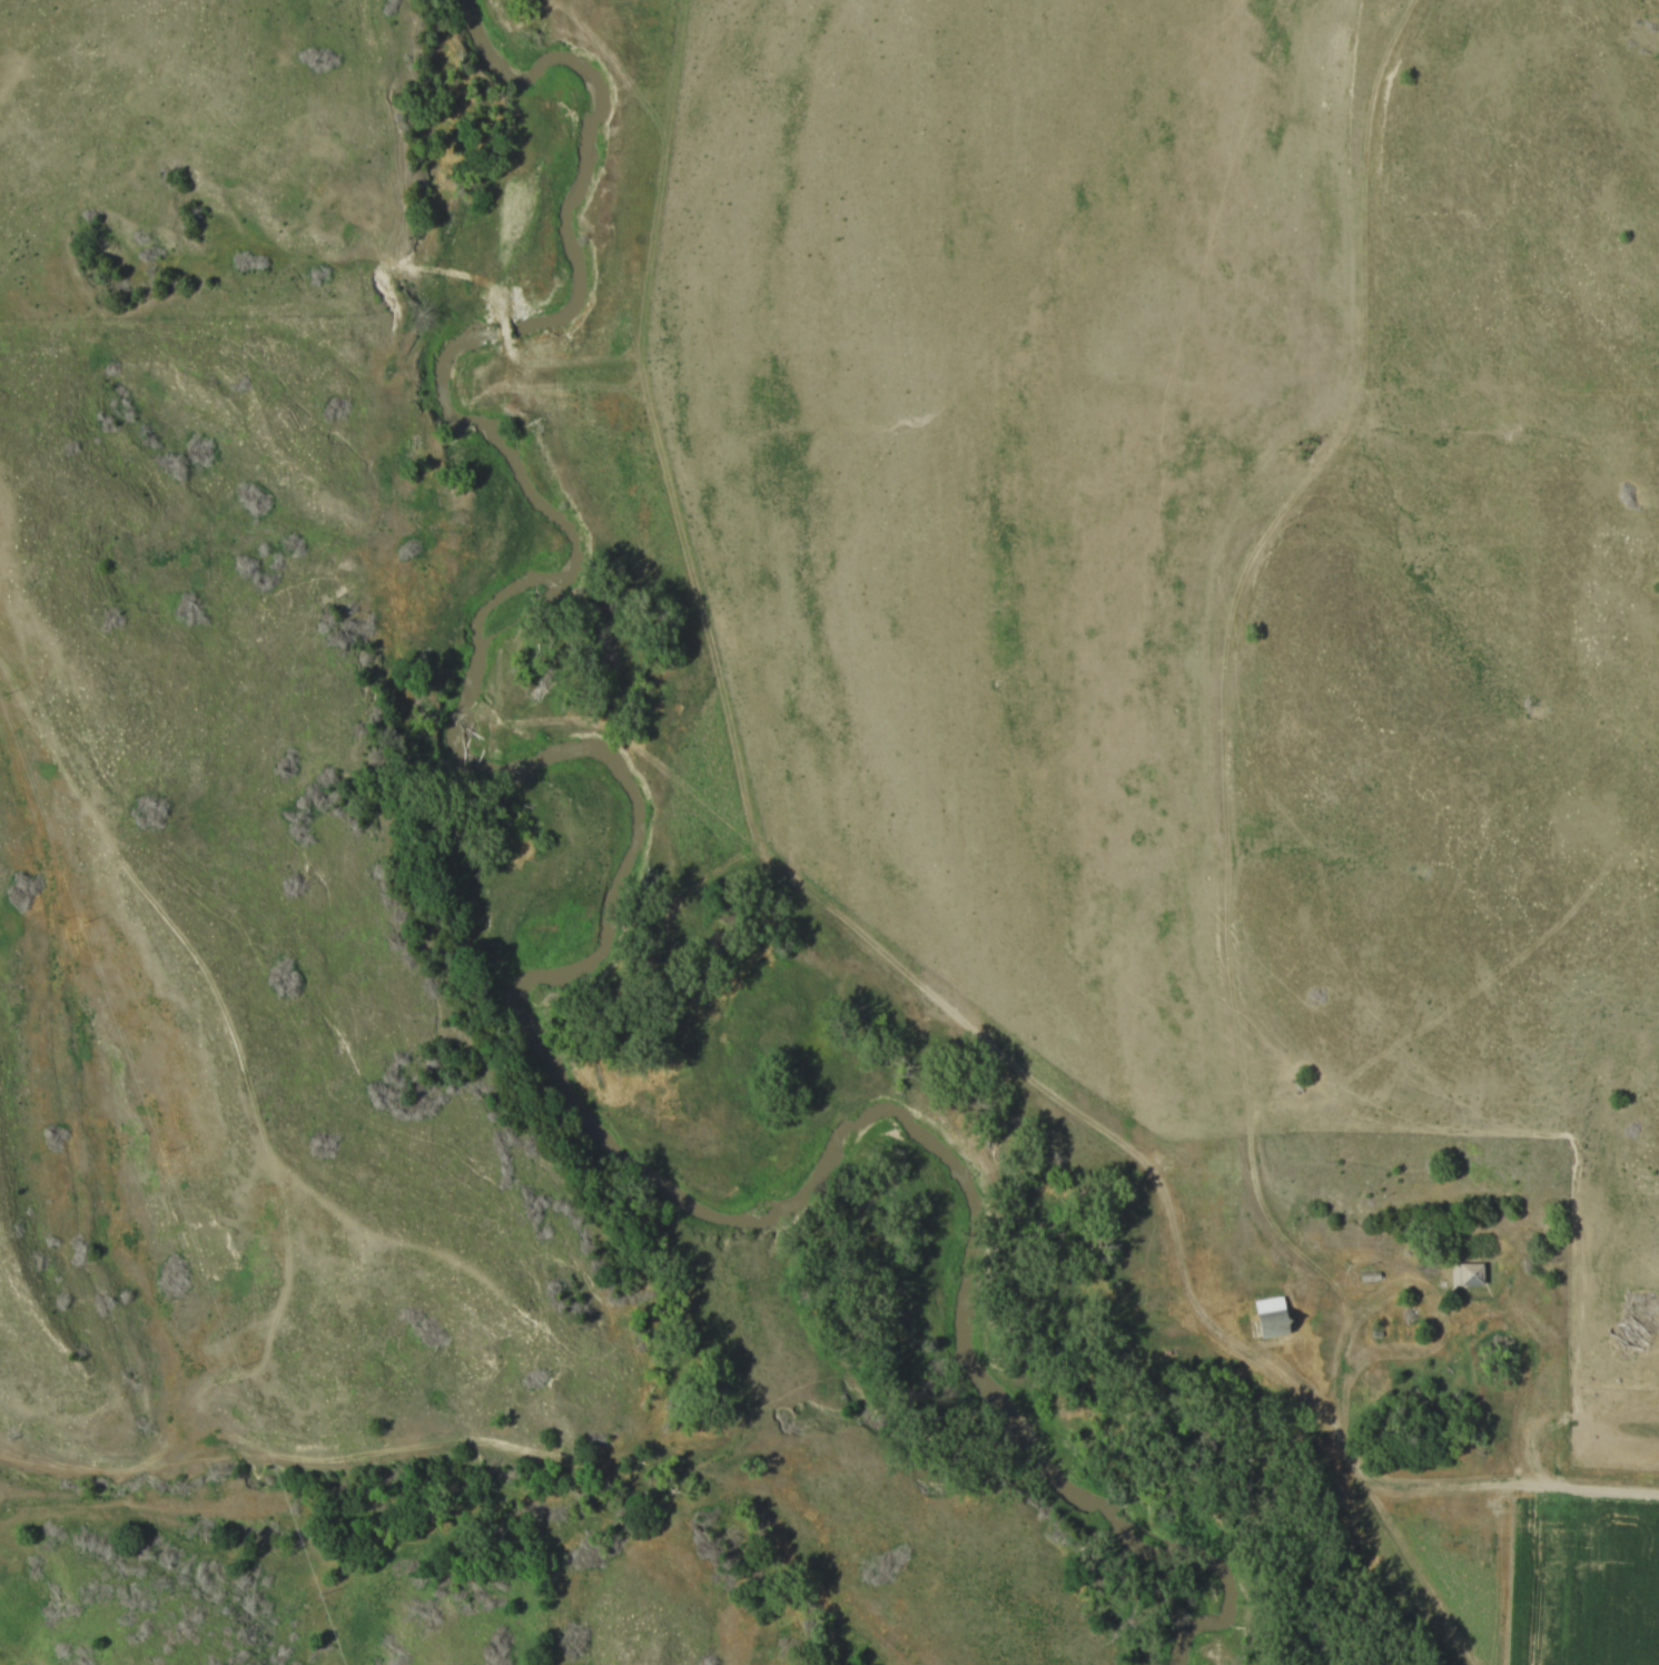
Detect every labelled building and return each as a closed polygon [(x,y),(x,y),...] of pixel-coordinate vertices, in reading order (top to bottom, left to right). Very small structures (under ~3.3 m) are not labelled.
[(1483,1284),(1483,1263),(1459,1263),(1459,1284),(1483,1284)] [(1254,1301),(1257,1314),(1284,1309),(1282,1296),(1254,1301)] [(1258,1315),(1260,1336),(1288,1334),(1287,1314),(1258,1315)]
